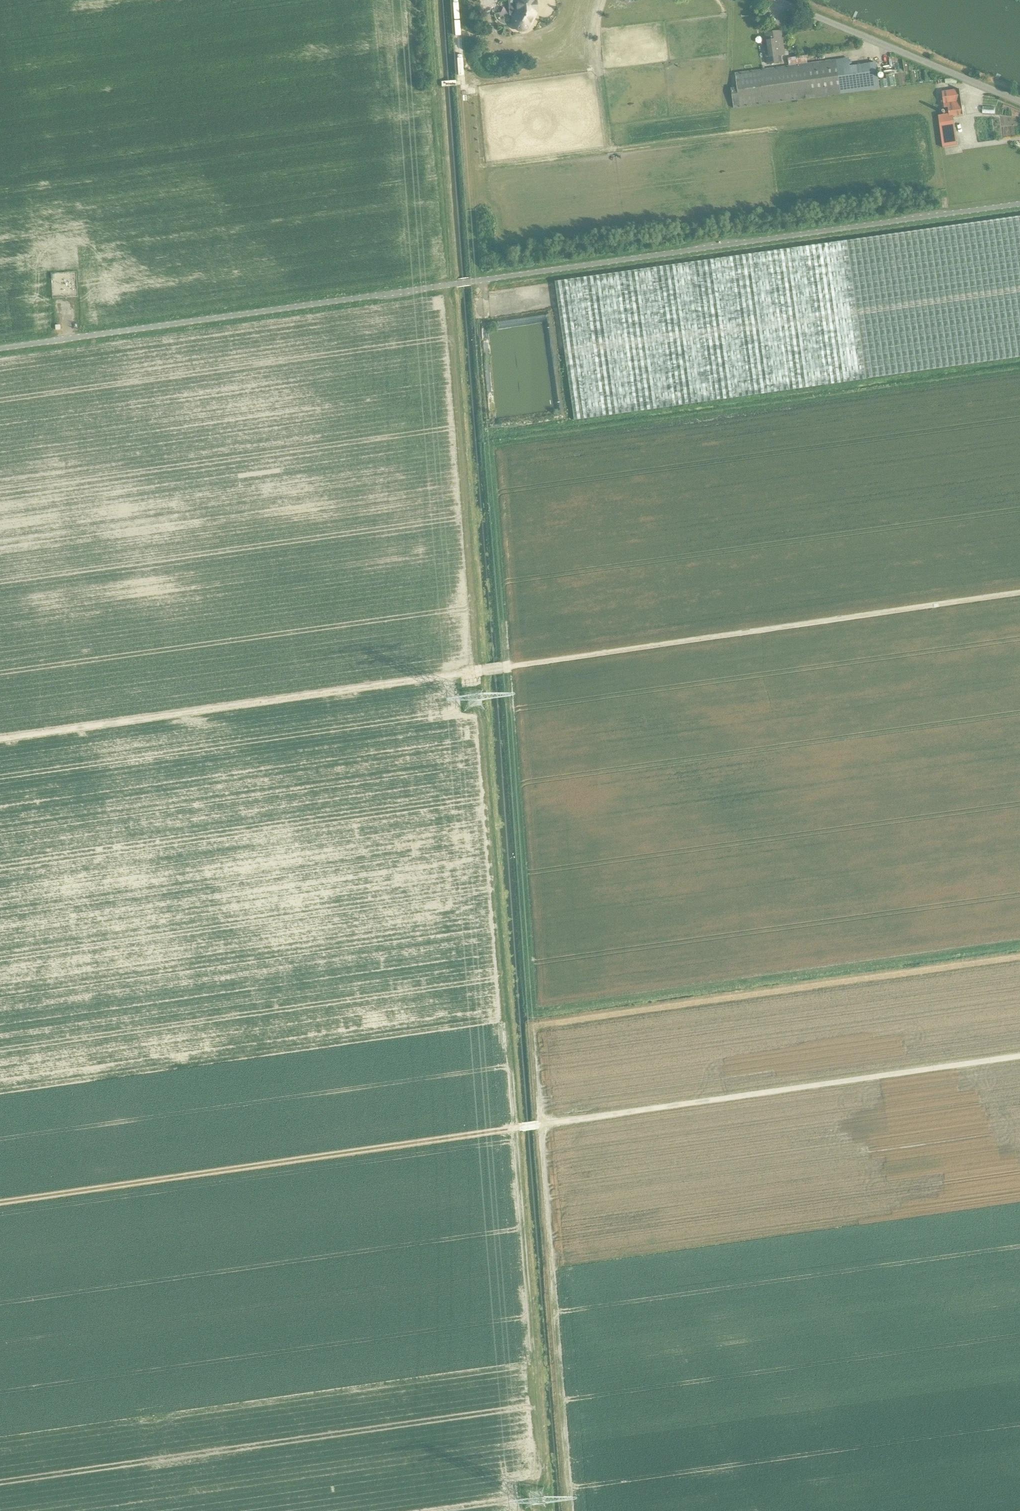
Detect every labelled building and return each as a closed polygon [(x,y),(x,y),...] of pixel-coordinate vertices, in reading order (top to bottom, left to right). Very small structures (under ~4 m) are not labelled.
[(517,11),(514,18),(515,19),(515,21),(515,23),(516,25),(518,27),(520,28),(522,28),(524,27),(526,26),(528,24),(529,25),(534,14),(534,10),(538,10),(537,1),(533,2),(533,0),(516,0),(517,11)] [(781,55),(784,55),(781,31),(765,33),(767,46),(764,47),(765,51),(768,51),(769,57),(766,57),(767,64),(782,62),(781,55)] [(807,64),(806,57),(806,56),(788,58),(789,66),(735,74),(737,87),(731,88),(734,108),(740,108),(880,88),(876,63),(850,67),(849,58),(807,64)] [(963,115),(961,104),(961,102),(960,90),(942,92),(944,108),(948,108),(949,114),(939,116),(940,124),(943,148),(958,146),(954,117),(963,115)] [(555,282),(575,420),(1019,357),(1019,216),(555,282)]
